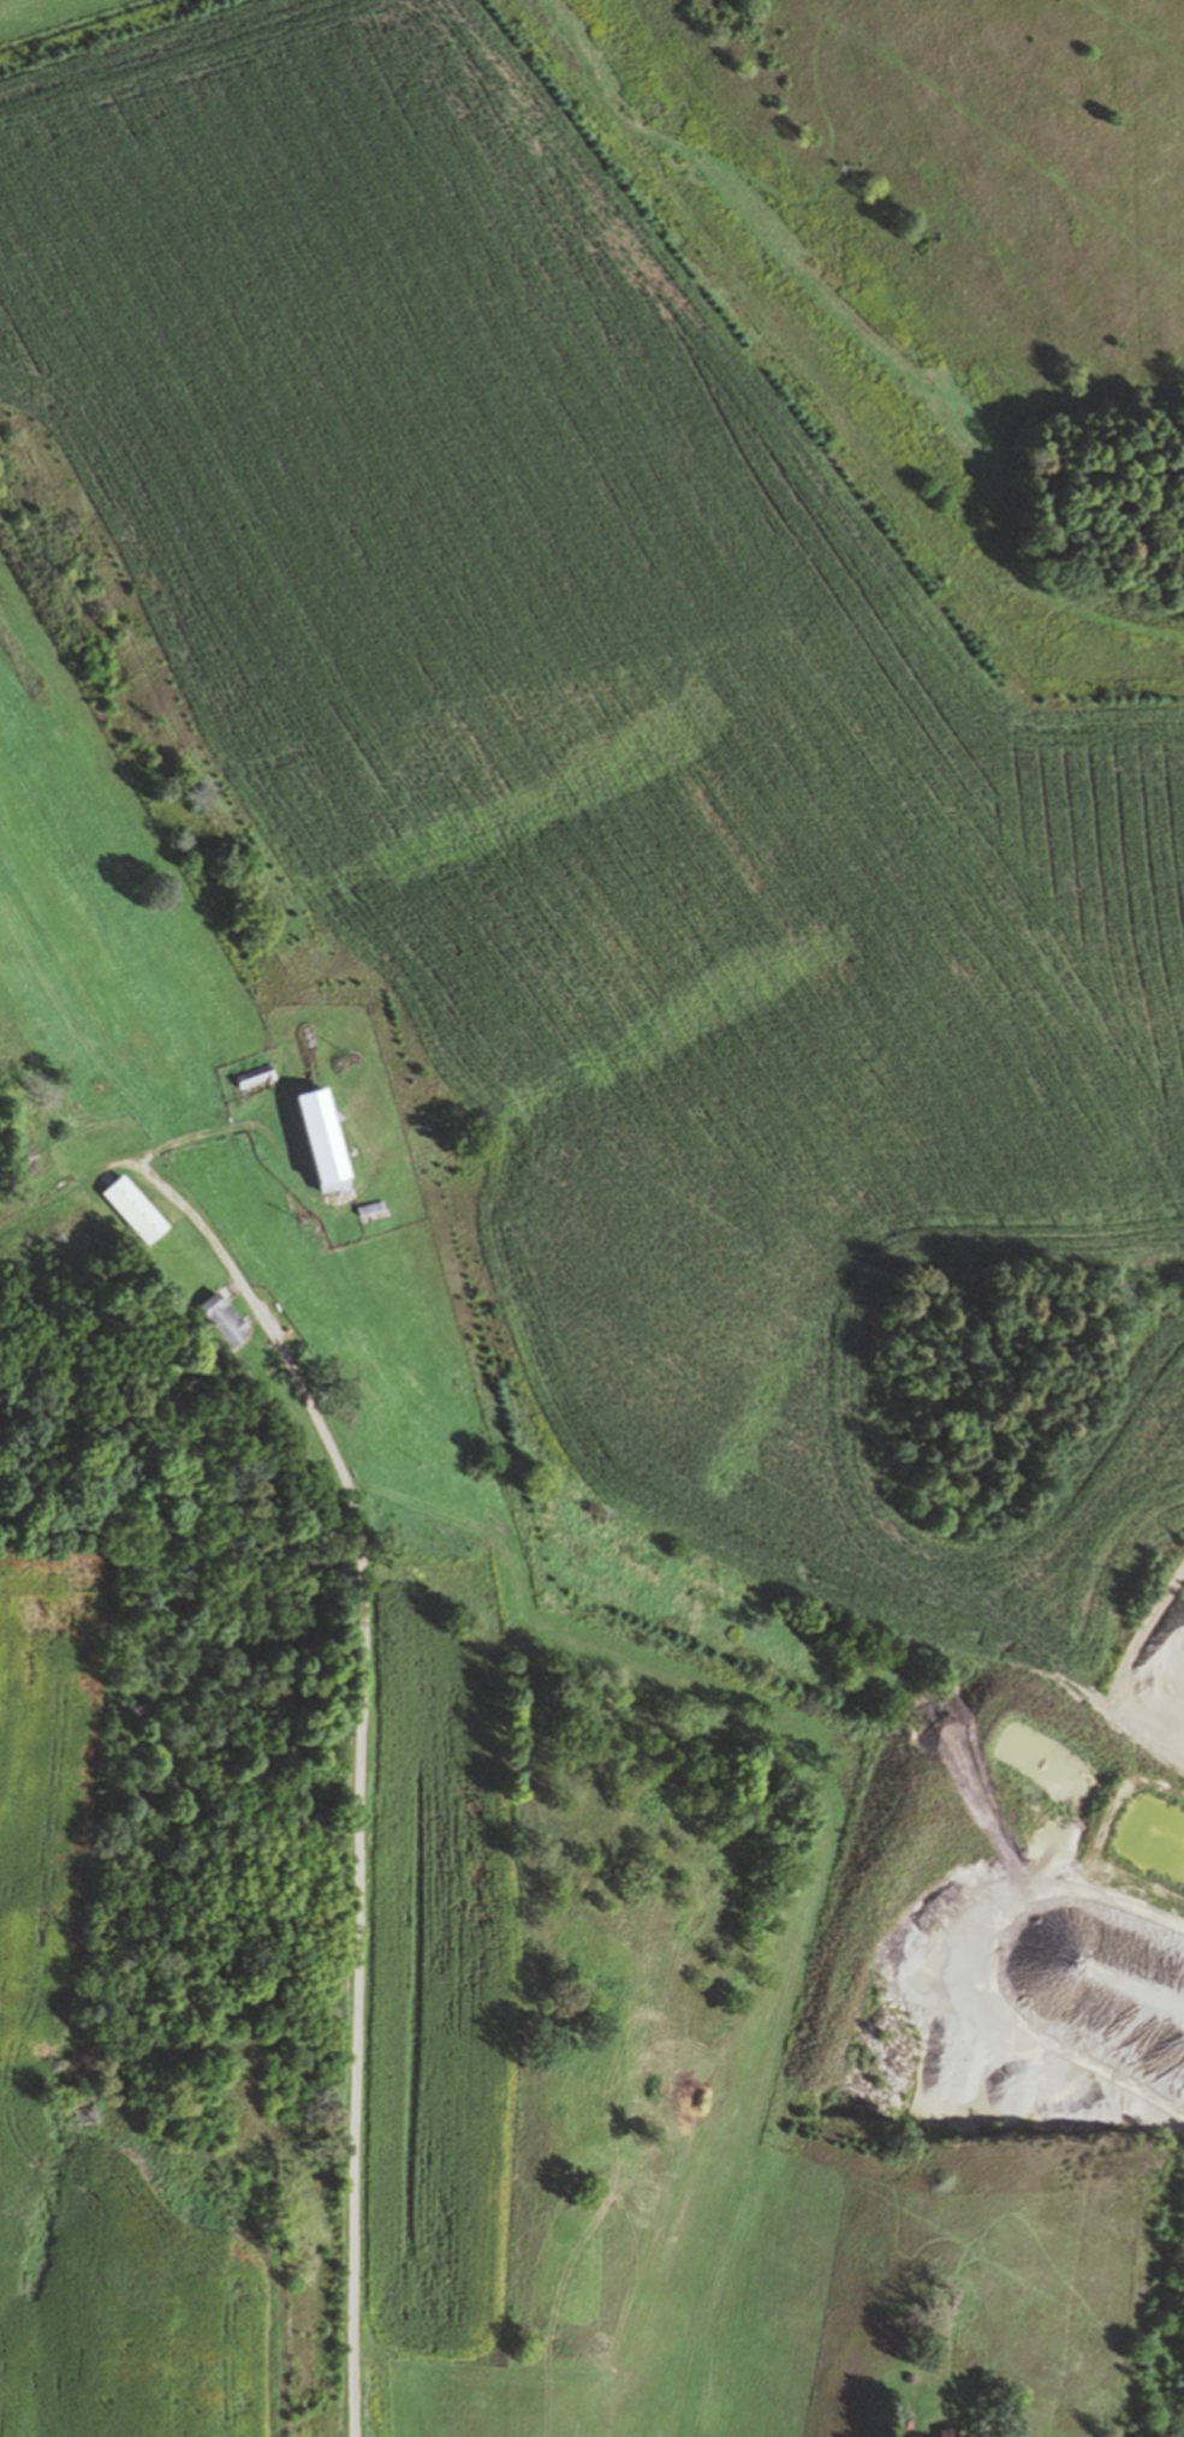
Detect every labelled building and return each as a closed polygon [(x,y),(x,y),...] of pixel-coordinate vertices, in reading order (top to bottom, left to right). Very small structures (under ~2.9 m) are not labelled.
[(233,1074),(237,1086),(264,1078),(266,1082),(273,1079),(268,1063),(233,1074)] [(294,1094),(319,1193),(349,1187),(322,1088),(294,1094)] [(120,1172),(167,1223),(147,1244),(100,1190),(120,1172)] [(246,1335),(242,1329),(246,1325),(216,1288),(196,1305),(231,1347),(246,1335)] [(955,2429),(937,2429),(938,2436),(956,2436),(955,2429)]
